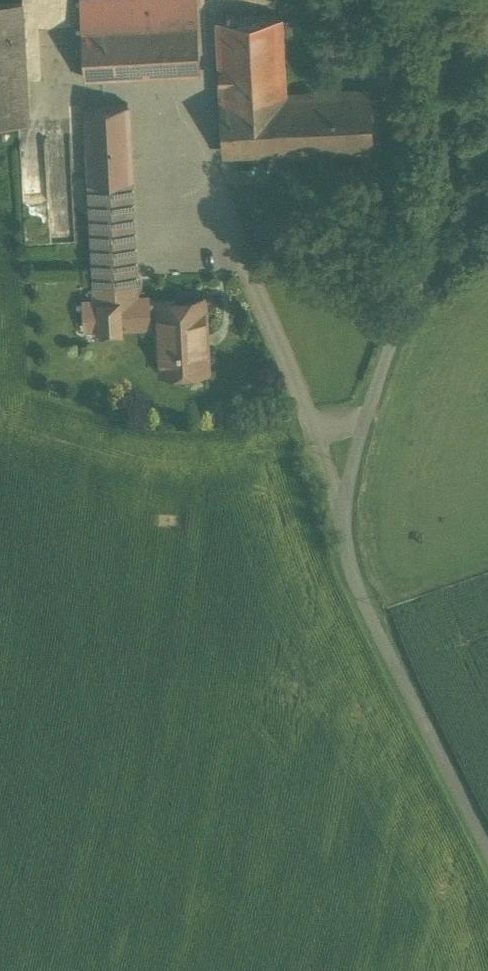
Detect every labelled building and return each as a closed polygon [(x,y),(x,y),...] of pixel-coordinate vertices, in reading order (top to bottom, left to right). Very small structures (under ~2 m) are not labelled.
[(0,1),(0,123),(28,121),(22,0),(19,0),(0,1)] [(85,77),(199,71),(196,0),(81,0),(85,77)] [(282,16),(218,19),(224,152),(287,149),(287,155),(331,153),(330,147),(373,145),(370,90),(286,94),(282,16)] [(127,103),(85,105),(95,282),(96,282),(134,280),(136,279),(127,103)] [(148,311),(159,310),(159,299),(135,300),(134,280),(96,282),(97,299),(84,300),(85,321),(99,321),(100,331),(122,330),(121,325),(149,324),(148,311)] [(204,296),(159,298),(159,299),(159,310),(160,327),(157,330),(158,348),(161,350),(162,370),(169,375),(184,374),(188,369),(207,368),(204,296)]
